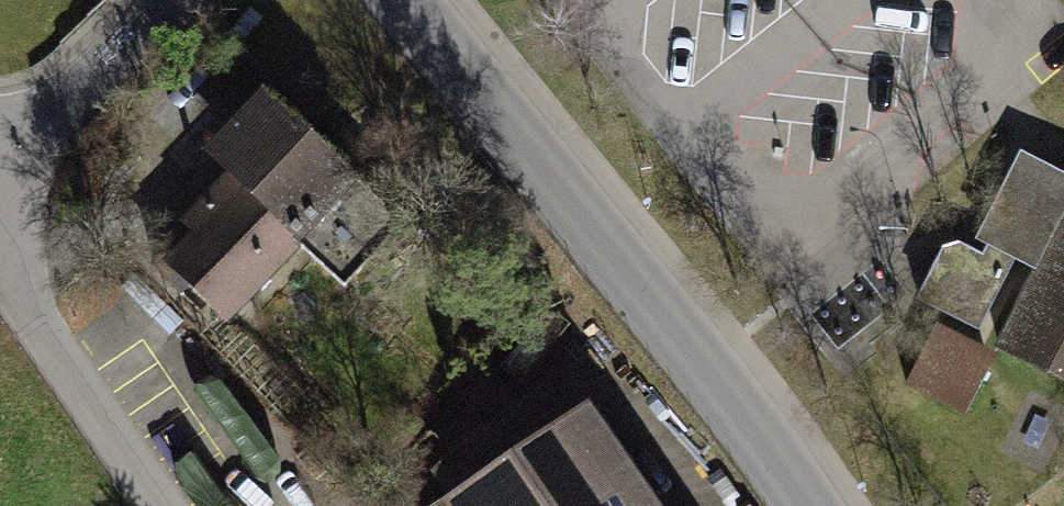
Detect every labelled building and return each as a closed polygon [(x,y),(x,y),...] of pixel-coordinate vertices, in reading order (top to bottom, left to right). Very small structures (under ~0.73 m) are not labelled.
[(208,160),(230,180),(288,234),(343,286),(406,219),(271,92),(208,160)] [(1022,150),(977,238),(988,244),(1017,258),(1035,268),(995,346),(1063,381),(1063,171),(1022,150)] [(288,234),(230,180),(181,233),(190,242),(160,274),(227,337),(296,264),(276,246),(288,234)] [(1017,258),(988,244),(983,253),(959,240),(942,246),(920,298),(981,329),(1017,258)] [(983,350),(947,332),(944,339),(932,333),(906,384),(967,415),(992,365),(978,358),(983,350)] [(553,385),(415,472),(436,504),(434,505),(655,505),(593,408),(575,419),(553,385)]
